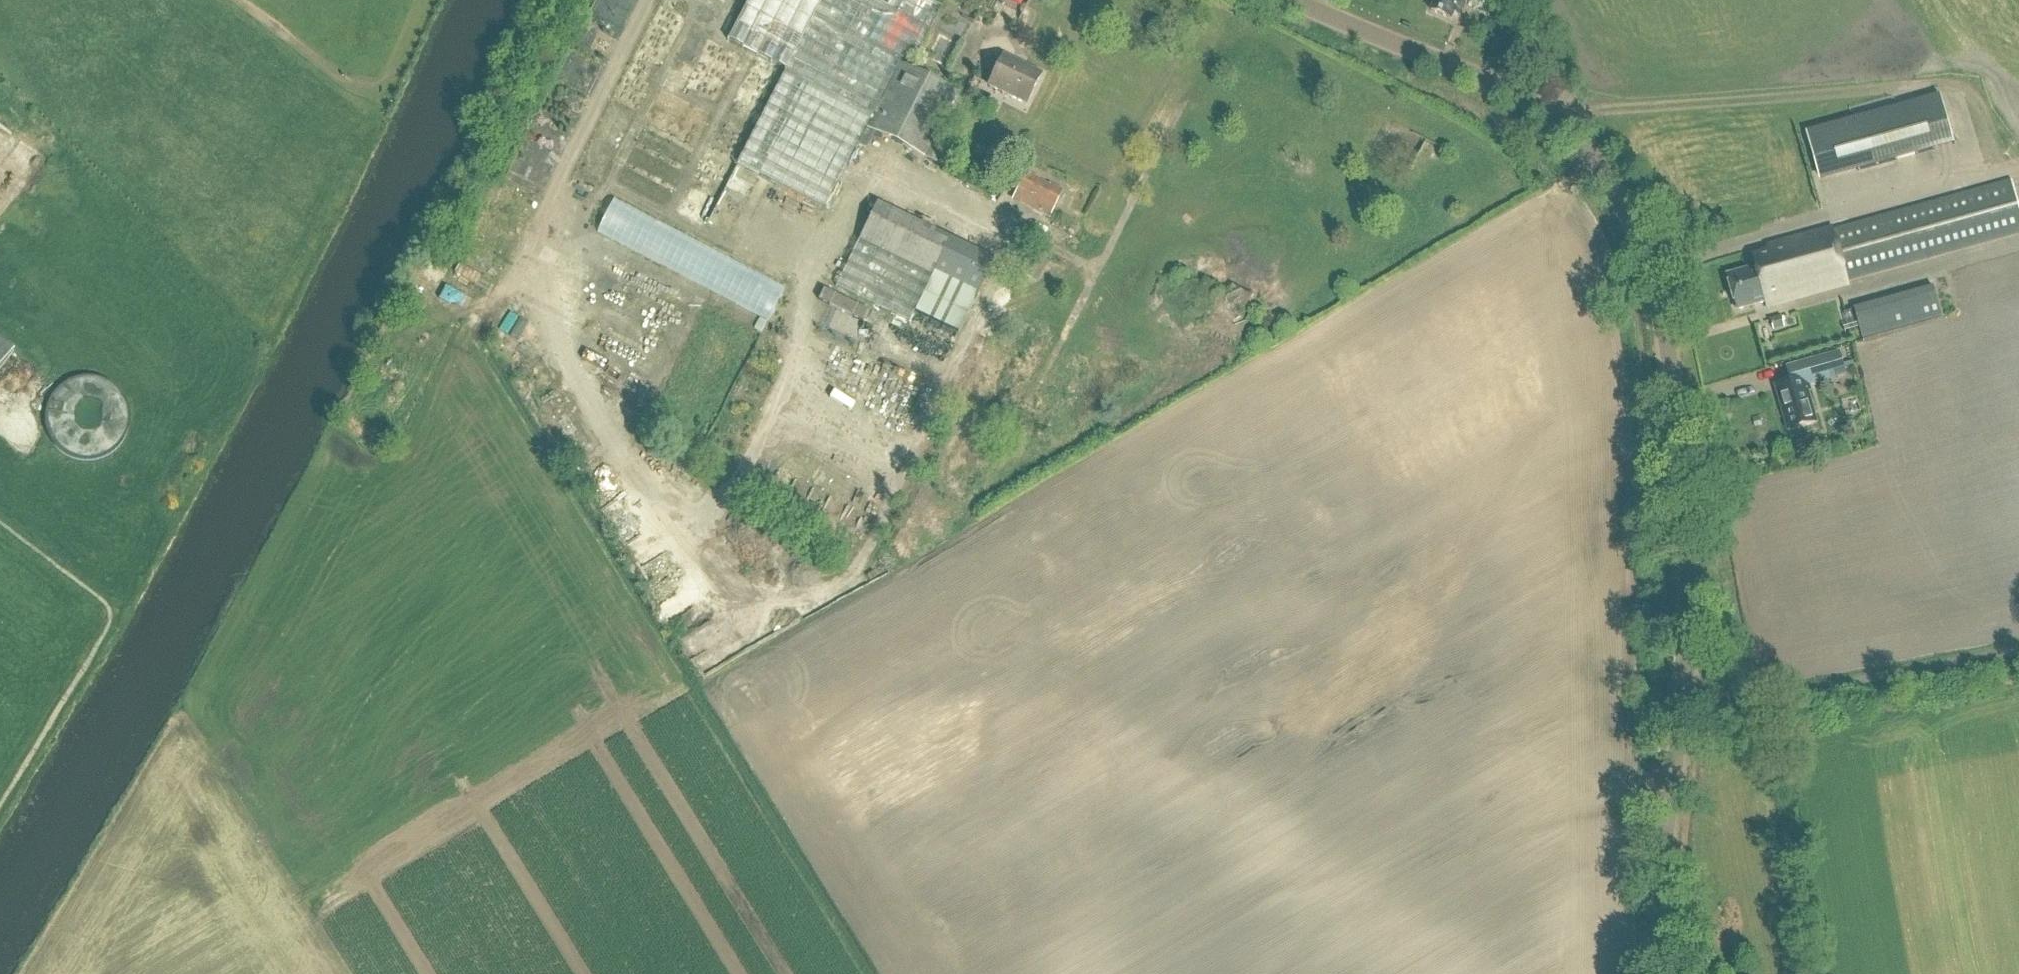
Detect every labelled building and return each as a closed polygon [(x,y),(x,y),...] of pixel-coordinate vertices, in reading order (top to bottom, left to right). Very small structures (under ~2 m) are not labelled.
[(727,41),(745,50),(786,71),(737,165),(772,183),(825,210),(858,146),(866,130),(875,134),(936,165),(948,142),(936,136),(958,94),(899,64),(901,60),(911,66),(941,9),(930,3),(924,0),(748,0),(727,41)] [(1467,0),(1439,0),(1433,13),(1451,21),(1455,13),(1460,16),(1467,0)] [(683,66),(679,80),(710,89),(717,69),(718,69),(720,62),(695,54),(690,69),(683,66)] [(989,87),(1025,105),(1039,75),(1003,58),(989,87)] [(1859,173),(1955,146),(1941,99),(1807,137),(1818,177),(1857,166),(1859,173)] [(1018,191),(1055,208),(1062,191),(1049,185),(1048,188),(1037,182),(1038,180),(1026,174),(1018,191)] [(2018,236),(2018,207),(2013,182),(1833,232),(1832,229),(1767,247),(1768,253),(1753,257),(1757,269),(1729,277),(1738,311),(1765,303),(1767,309),(1848,287),(1847,284),(2018,236)] [(746,243),(759,249),(783,196),(771,190),(746,243)] [(615,200),(597,234),(769,322),(786,288),(615,200)] [(909,309),(940,239),(868,208),(832,289),(869,305),(875,291),(868,288),(875,271),(890,277),(889,278),(901,283),(892,302),(909,309)] [(1310,246),(1303,257),(1314,265),(1321,254),(1310,246)] [(1856,309),(1865,340),(1941,318),(1932,287),(1856,309)] [(884,361),(898,335),(831,299),(817,326),(884,361)] [(1782,317),(1771,321),(1774,332),(1785,329),(1782,317)] [(15,352),(0,340),(0,371),(15,352)] [(913,340),(905,359),(928,370),(937,350),(913,340)] [(1791,384),(1777,388),(1790,433),(1818,425),(1808,393),(1811,393),(1809,388),(1847,377),(1841,353),(1787,368),(1791,384)] [(875,378),(903,392),(908,381),(880,367),(875,378)] [(87,463),(91,462),(95,462),(98,461),(103,460),(107,458),(108,457),(114,453),(117,450),(120,447),(121,445),(125,440),(127,434),(129,428),(129,424),(129,420),(129,417),(129,413),(128,409),(126,403),(123,397),(119,392),(115,389),(112,386),(107,383),(101,380),(99,380),(95,379),(91,378),(87,378),(83,378),(79,379),(75,380),(73,380),(70,382),(64,385),(62,386),(59,389),(54,394),(52,397),(50,401),(49,403),(46,409),(46,413),(45,417),(45,420),(45,424),(46,428),(47,435),(49,438),(51,442),(53,445),(56,449),(59,452),(62,455),(66,457),(70,459),(74,460),(79,462),(83,462),(87,463)]
